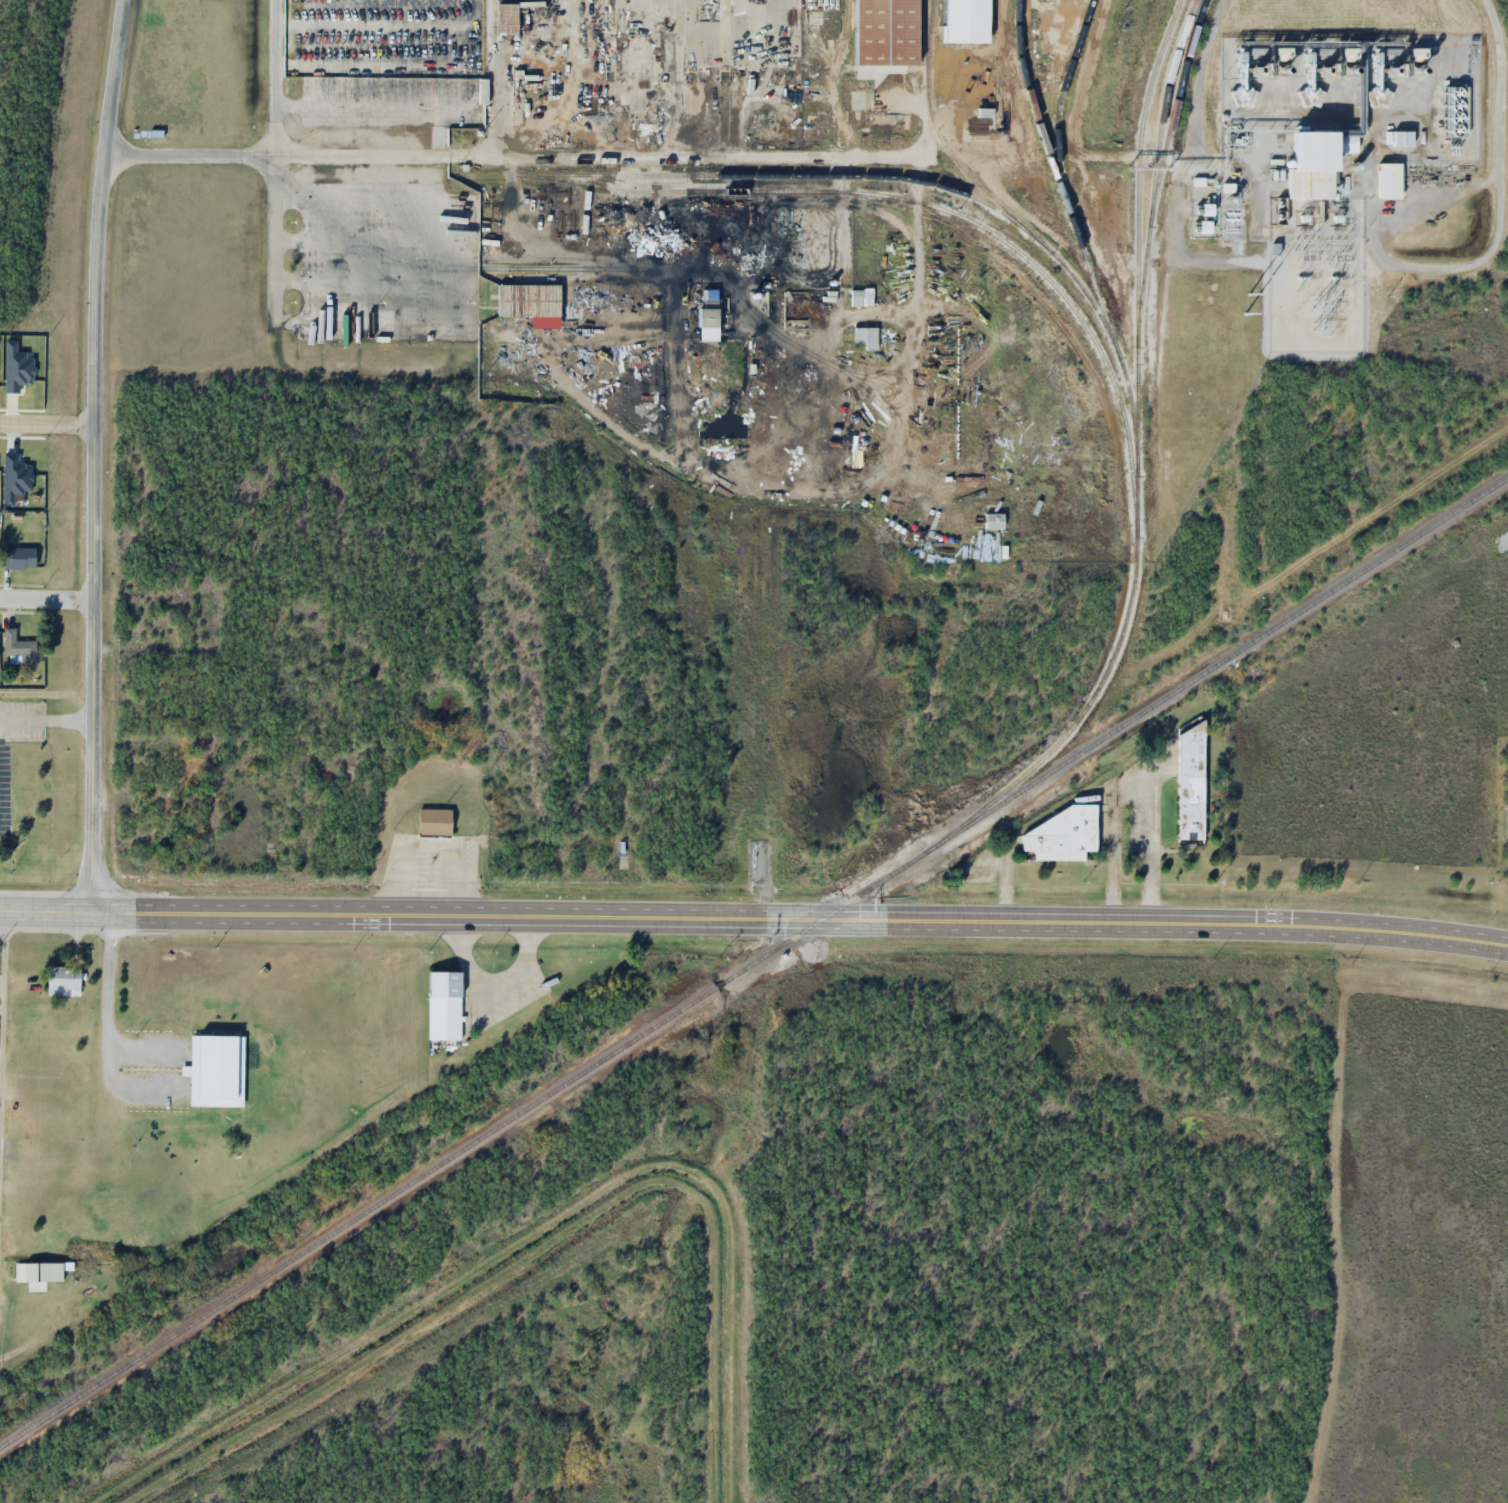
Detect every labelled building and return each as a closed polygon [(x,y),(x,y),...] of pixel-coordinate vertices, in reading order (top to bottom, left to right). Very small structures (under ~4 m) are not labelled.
[(852,1),(845,1),(844,44),(854,44),(853,65),(916,66),(918,0),(852,0),(852,1)] [(943,43),(988,43),(988,0),(943,0),(943,43)] [(527,43),(527,2),(496,2),(496,43),(527,43)] [(1288,199),(1334,199),(1334,131),(1295,131),(1295,170),(1288,169),(1288,199)] [(1392,131),(1392,146),(1413,146),(1413,131),(1392,131)] [(1400,163),(1378,163),(1378,199),(1400,199),(1400,163)] [(560,285),(498,285),(498,317),(560,317),(560,285)] [(698,327),(717,327),(717,299),(705,299),(705,307),(698,307),(698,327)] [(876,328),(854,328),(854,342),(865,342),(865,350),(876,350),(876,328)] [(731,415),(732,424),(746,423),(745,413),(731,415)] [(34,547),(2,547),(2,568),(34,568),(34,547)] [(15,640),(15,628),(4,628),(4,662),(35,662),(35,640),(15,640)] [(1178,842),(1203,842),(1203,728),(1178,727),(1178,842)] [(451,809),(418,809),(418,835),(451,835),(451,809)] [(1095,851),(1095,815),(1022,815),(1021,852),(1033,852),(1033,860),(1083,861),(1083,851),(1095,851)] [(47,959),(47,991),(84,991),(84,959),(47,959)] [(429,972),(427,1039),(459,1040),(461,973),(429,972)] [(191,1035),(188,1106),(240,1108),(243,1038),(191,1035)] [(72,1263),(24,1263),(24,1281),(62,1281),(62,1270),(72,1270),(72,1263)]
